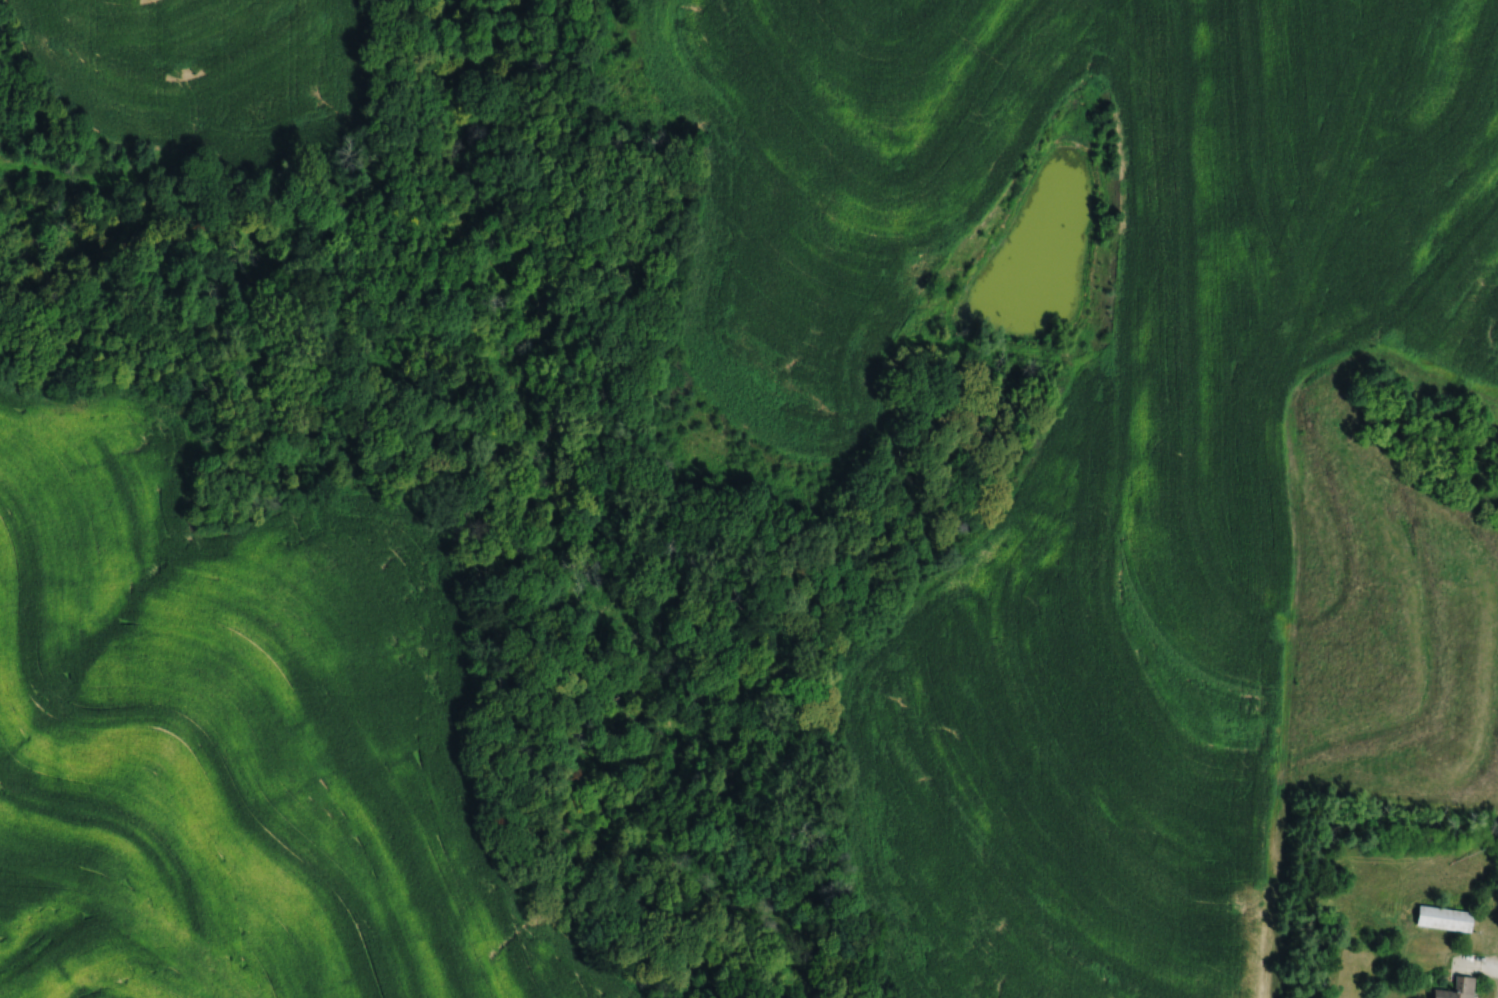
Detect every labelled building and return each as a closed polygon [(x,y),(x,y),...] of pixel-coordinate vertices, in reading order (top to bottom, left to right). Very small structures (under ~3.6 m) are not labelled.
[(1415,926),(1469,933),(1472,912),(1418,905),(1415,926)] [(1472,977),(1455,976),(1454,990),(1432,989),(1431,997),(1472,997),(1472,977)]
